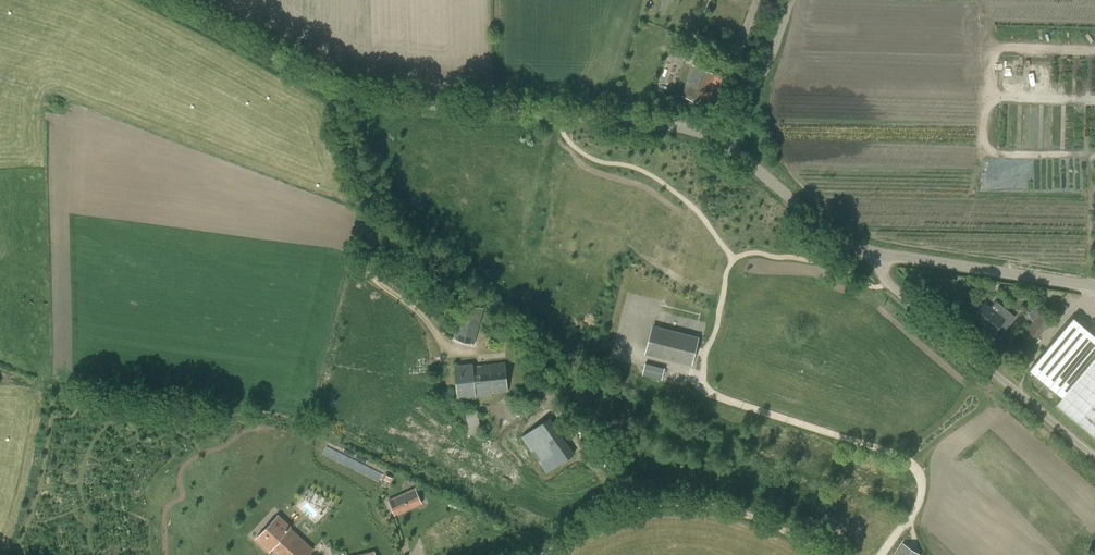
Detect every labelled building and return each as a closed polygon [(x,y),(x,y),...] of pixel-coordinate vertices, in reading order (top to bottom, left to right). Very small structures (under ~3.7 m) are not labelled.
[(686,63),(674,93),(683,96),(712,108),(724,78),(716,74),(694,66),(686,63)] [(993,334),(998,327),(1004,332),(1016,317),(996,301),(990,309),(983,304),(972,318),(993,334)] [(454,339),(473,344),(483,308),(464,303),(454,339)] [(1033,343),(1053,319),(1042,310),(1022,334),(1033,343)] [(1085,328),(1077,321),(1073,318),(1029,369),(1062,398),(1057,404),(1094,436),(1094,336),(1085,328)] [(655,326),(648,355),(691,366),(699,337),(655,326)] [(478,393),(508,390),(505,363),(472,366),(472,364),(455,366),(458,398),(478,396),(478,393)] [(664,368),(651,365),(648,377),(662,380),(664,368)] [(479,410),(467,411),(468,434),(481,433),(479,410)] [(547,473),(574,455),(549,419),(522,437),(547,473)] [(343,454),(340,462),(380,479),(383,472),(343,454)] [(395,515),(421,503),(415,488),(388,501),(395,515)] [(313,549),(292,529),(292,528),(278,515),(256,539),(269,552),(275,546),(285,554),(307,554),(313,549)] [(897,554),(919,554),(903,545),(897,554)]
